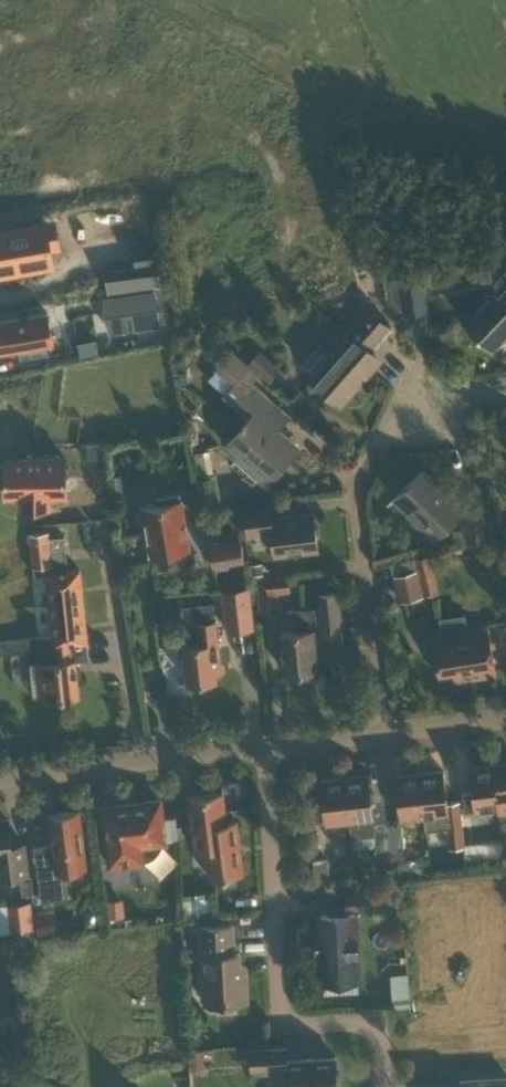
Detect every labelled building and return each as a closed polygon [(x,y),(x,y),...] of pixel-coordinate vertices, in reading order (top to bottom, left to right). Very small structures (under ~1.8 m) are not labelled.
[(0,230),(0,273),(54,264),(47,222),(0,230)] [(109,266),(113,288),(166,279),(162,256),(109,266)] [(464,320),(492,348),(505,334),(505,261),(488,280),(496,287),(464,320)] [(396,277),(384,279),(386,294),(398,292),(396,277)] [(424,285),(400,289),(403,311),(427,307),(424,285)] [(111,332),(160,325),(155,292),(106,299),(111,332)] [(320,341),(301,362),(316,375),(314,378),(340,401),(378,358),(369,350),(378,339),(390,326),(369,307),(357,320),(347,332),(351,336),(334,354),(320,341)] [(0,321),(0,352),(19,349),(21,357),(49,352),(47,344),(53,343),(48,312),(0,321)] [(95,340),(78,343),(80,356),(97,353),(95,340)] [(279,366),(259,348),(247,362),(267,379),(279,366)] [(232,351),(217,368),(234,382),(225,393),(232,400),(252,417),(228,444),(266,478),(295,445),(275,426),(286,414),(262,393),(249,381),(256,372),(232,351)] [(219,416),(222,410),(213,405),(210,411),(219,416)] [(97,442),(84,443),(85,457),(98,456),(97,442)] [(66,457),(5,457),(5,495),(21,495),(21,506),(50,506),(50,495),(65,494),(66,457)] [(435,537),(463,508),(422,468),(394,497),(409,512),(407,513),(418,524),(420,522),(435,537)] [(217,471),(196,475),(201,508),(222,504),(217,471)] [(110,475),(111,485),(121,484),(120,474),(110,475)] [(159,503),(138,506),(142,532),(146,532),(150,554),(190,547),(182,499),(180,499),(179,493),(158,497),(159,503)] [(274,554),(318,548),(313,511),(271,516),(270,503),(244,506),(247,534),(272,531),(274,554)] [(499,510),(485,511),(485,523),(499,523),(499,510)] [(485,511),(466,512),(467,527),(452,528),(453,539),(467,538),(467,541),(486,540),(485,523),(485,511)] [(49,531),(31,533),(32,539),(35,575),(46,574),(52,633),(36,634),(37,650),(38,662),(44,662),(47,695),(47,697),(79,694),(77,676),(76,660),(89,658),(88,642),(81,569),(69,570),(68,570),(64,535),(49,537),(49,531)] [(213,565),(243,560),(240,538),(210,543),(213,565)] [(262,561),(248,562),(249,574),(263,572),(262,561)] [(397,574),(403,600),(425,594),(419,569),(397,574)] [(256,578),(259,609),(279,607),(278,591),(289,590),(288,575),(256,578)] [(249,586),(223,589),(227,630),(254,627),(249,586)] [(314,630),(341,627),(337,592),(318,594),(319,607),(299,609),(301,630),(280,632),(284,672),(318,668),(314,630)] [(214,601),(182,605),(186,644),(183,644),(187,682),(217,679),(216,670),(221,669),(216,619),(214,601)] [(442,630),(432,631),(439,675),(453,673),(454,681),(496,675),(488,623),(466,626),(464,615),(440,618),(442,630)] [(505,786),(505,764),(495,765),(498,787),(505,786)] [(473,791),(464,792),(466,810),(499,806),(500,806),(498,787),(495,765),(470,768),(473,791)] [(460,800),(447,801),(444,770),(420,773),(424,815),(425,828),(447,826),(449,846),(464,845),(460,800)] [(424,815),(420,773),(396,776),(400,817),(424,815)] [(369,775),(345,778),(349,819),(350,819),(351,835),(374,832),(376,849),(390,848),(403,847),(400,820),(387,822),(386,812),(373,813),(369,775)] [(349,819),(345,778),(321,780),(326,822),(349,819)] [(498,787),(500,806),(499,806),(499,810),(505,809),(505,786),(498,787)] [(208,876),(243,872),(237,820),(227,821),(223,791),(188,796),(194,847),(205,846),(208,876)] [(160,800),(102,807),(110,865),(144,861),(143,857),(148,856),(150,856),(153,854),(155,852),(156,850),(158,848),(159,846),(160,843),(160,842),(166,842),(160,800)] [(86,867),(79,809),(49,813),(52,843),(35,845),(42,899),(68,896),(65,869),(86,867)] [(29,873),(25,843),(12,844),(8,818),(0,819),(0,877),(29,873)] [(404,862),(403,849),(390,849),(393,878),(430,875),(429,860),(404,862)] [(503,850),(465,853),(466,865),(504,861),(503,850)] [(313,858),(314,874),(330,872),(329,857),(313,858)] [(32,879),(21,880),(23,894),(34,893),(32,879)] [(380,886),(347,888),(348,907),(382,906),(403,904),(401,883),(380,884),(380,886)] [(204,891),(182,894),(185,917),(207,913),(204,891)] [(120,899),(108,900),(109,916),(121,915),(120,899)] [(31,901),(8,904),(11,930),(34,927),(31,901)] [(36,912),(38,933),(54,931),(52,910),(36,912)] [(330,914),(320,915),(324,980),(358,979),(355,913),(330,914)] [(133,918),(120,919),(120,926),(134,925),(133,918)] [(247,1001),(245,964),(240,965),(239,951),(234,952),(232,924),(201,925),(205,1003),(247,1001)] [(413,995),(413,971),(396,971),(397,995),(413,995)] [(336,1057),(288,1059),(287,1046),(251,1048),(252,1068),(284,1067),(285,1086),(337,1086),(336,1057)] [(204,1050),(189,1050),(190,1069),(205,1068),(204,1050)] [(487,1076),(462,1077),(462,1086),(488,1086),(487,1076)]
